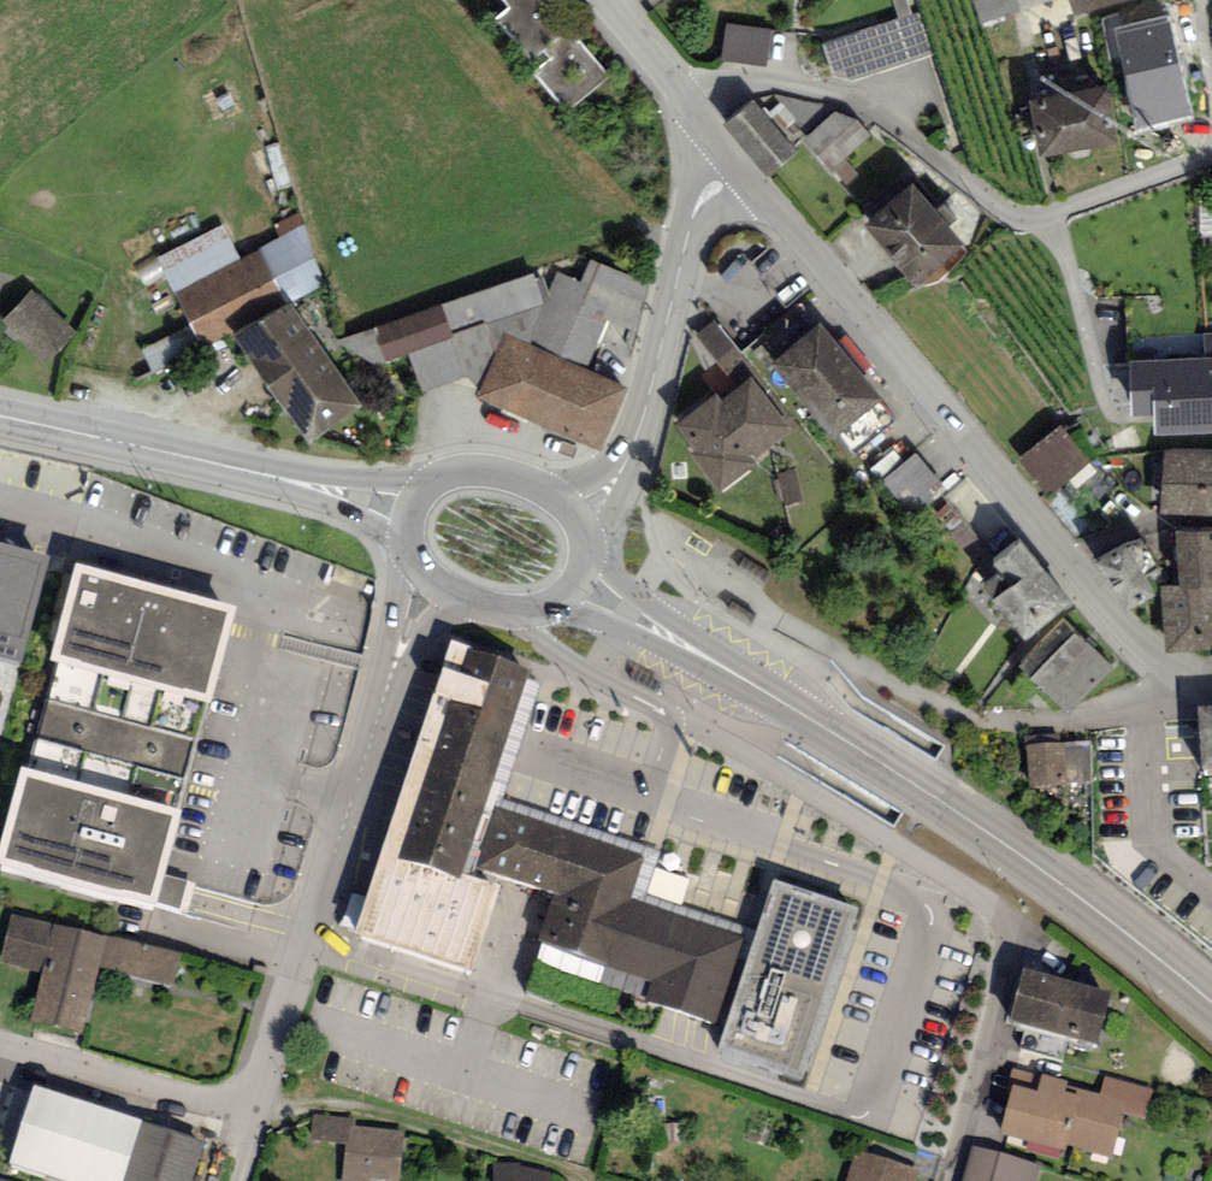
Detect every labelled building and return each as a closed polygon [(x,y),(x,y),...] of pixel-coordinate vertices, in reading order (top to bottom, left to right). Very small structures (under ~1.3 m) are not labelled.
[(544,0),(499,0),(509,12),(496,22),(567,118),(611,83),(544,0)] [(981,22),(1049,0),(974,0),(981,22)] [(1077,15),(1122,0),(1072,0),(1077,15)] [(1168,15),(1113,28),(1137,129),(1192,116),(1168,15)] [(771,26),(727,21),(722,58),(767,64),(771,26)] [(1106,84),(1068,91),(1030,99),(1040,157),(1079,149),(1117,142),(1106,84)] [(751,100),(723,125),(768,178),(796,154),(751,100)] [(846,107),(804,143),(832,175),(874,138),(846,107)] [(912,181),(862,224),(911,286),(964,243),(912,181)] [(225,226),(159,260),(175,295),(241,261),(225,226)] [(285,303),(262,252),(241,261),(175,295),(202,347),(285,303)] [(652,285),(591,259),(583,282),(560,273),(545,304),(526,345),(589,372),(605,323),(639,337),(652,285)] [(545,304),(533,274),(346,340),(374,371),(409,357),(424,399),(454,388),(478,397),(504,336),(526,345),(545,304)] [(35,287),(0,323),(44,367),(77,333),(35,287)] [(285,307),(232,337),(303,447),(359,410),(285,307)] [(816,322),(768,364),(832,440),(881,398),(816,322)] [(478,397),(476,401),(599,455),(629,389),(589,372),(526,345),(504,336),(478,397)] [(1131,363),(1133,418),(1153,418),(1155,435),(1211,434),(1211,359),(1131,363)] [(794,430),(752,371),(675,425),(717,485),(794,430)] [(1086,459),(1060,429),(1024,459),(1050,489),(1086,459)] [(1163,451),(1160,514),(1211,516),(1211,451),(1163,451)] [(949,492),(918,456),(885,485),(916,520),(949,492)] [(1176,532),(1179,584),(1180,591),(1211,589),(1211,530),(1176,532)] [(1151,559),(1138,537),(1102,558),(1128,602),(1152,587),(1139,566),(1151,559)] [(1066,597),(1021,541),(999,559),(1006,568),(989,582),(1027,628),(1066,597)] [(0,553),(0,668),(23,674),(52,568),(0,553)] [(77,575),(0,860),(0,875),(152,915),(162,878),(209,705),(233,617),(77,575)] [(1211,650),(1211,589),(1180,591),(1179,584),(1161,586),(1165,653),(1211,650)] [(1105,663),(1065,623),(1024,663),(1064,703),(1105,663)] [(530,676),(450,650),(434,699),(514,725),(530,676)] [(544,682),(530,676),(486,810),(643,861),(629,904),(745,942),(755,946),(759,934),(648,897),(662,853),(506,803),(544,689),(544,682)] [(434,699),(354,943),(473,982),(501,895),(462,883),(467,870),(472,871),(556,899),(539,949),(649,985),(643,1004),(717,1028),(745,942),(629,904),(643,861),(492,812),(486,810),(514,725),(434,699)] [(1196,718),(1199,785),(1211,785),(1211,717),(1196,718)] [(1085,751),(1032,753),(1033,788),(1087,785),(1085,751)] [(859,915),(774,887),(759,934),(755,946),(718,1059),(802,1087),(859,915)] [(106,945),(15,923),(2,974),(41,984),(30,1030),(81,1043),(106,945)] [(1025,977),(1010,1031),(1097,1055),(1111,1001),(1025,977)] [(1013,1090),(1000,1139),(1066,1156),(1068,1149),(1113,1161),(1124,1117),(1146,1123),(1154,1092),(1105,1079),(1100,1098),(1078,1092),(1076,1099),(1066,1096),(1068,1086),(1042,1079),(1037,1097),(1013,1090)] [(35,1094),(11,1168),(54,1180),(193,1180),(204,1147),(35,1094)] [(405,1132),(355,1128),(356,1122),(313,1118),(311,1145),(344,1148),(341,1180),(400,1180),(405,1132)] [(973,1150),(964,1180),(1041,1180),(1044,1171),(973,1150)] [(859,1157),(851,1180),(920,1180),(921,1178),(859,1157)] [(551,1175),(521,1169),(521,1166),(494,1165),(494,1180),(551,1180),(551,1175)]
